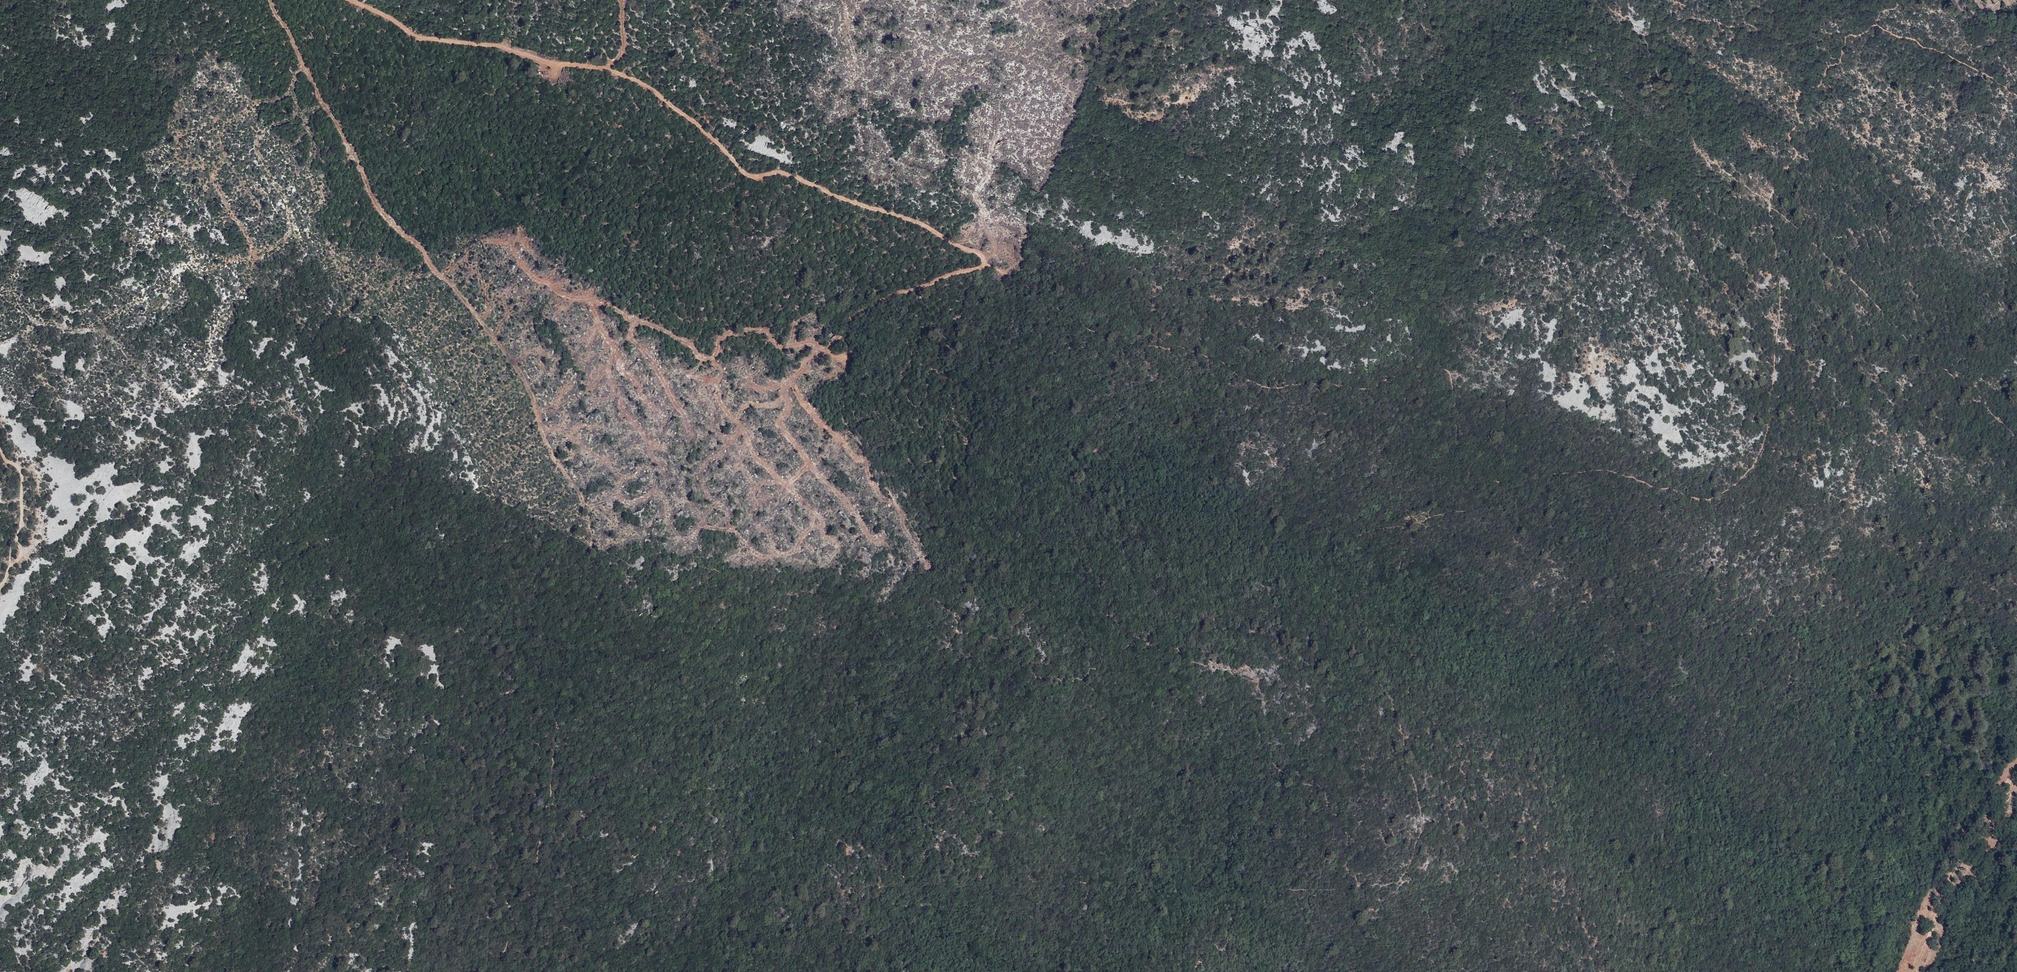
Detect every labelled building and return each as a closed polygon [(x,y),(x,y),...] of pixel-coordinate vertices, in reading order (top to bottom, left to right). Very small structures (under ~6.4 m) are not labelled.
[(836,333),(831,330),(825,337),(830,341),(836,333)]
